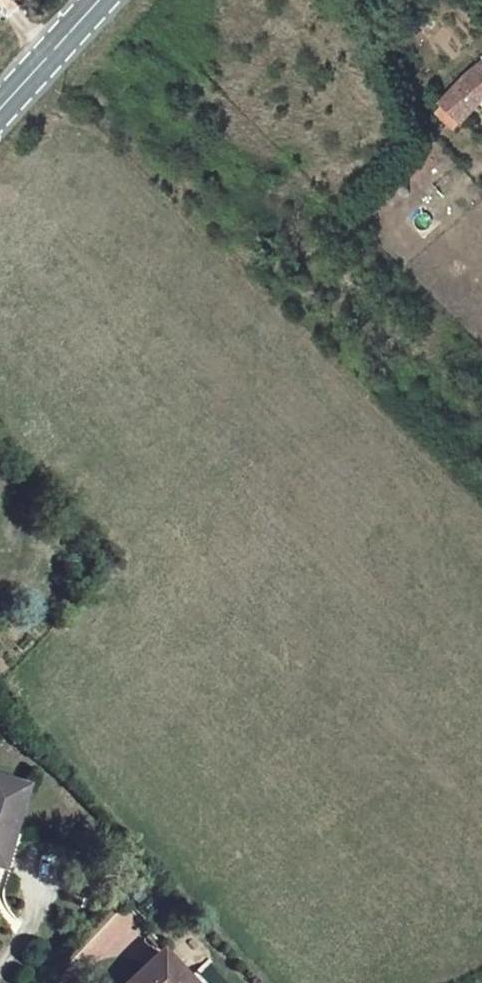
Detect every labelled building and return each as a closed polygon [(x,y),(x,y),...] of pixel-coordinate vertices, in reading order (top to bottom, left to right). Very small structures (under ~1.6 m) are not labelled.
[(468,106),(481,93),(481,58),(471,66),(448,87),(468,106)] [(468,106),(480,118),(481,117),(481,93),(468,106)] [(32,765),(0,756),(0,846),(1,846),(11,812),(18,814),(32,765)] [(131,982),(210,982),(171,943),(131,982)]
